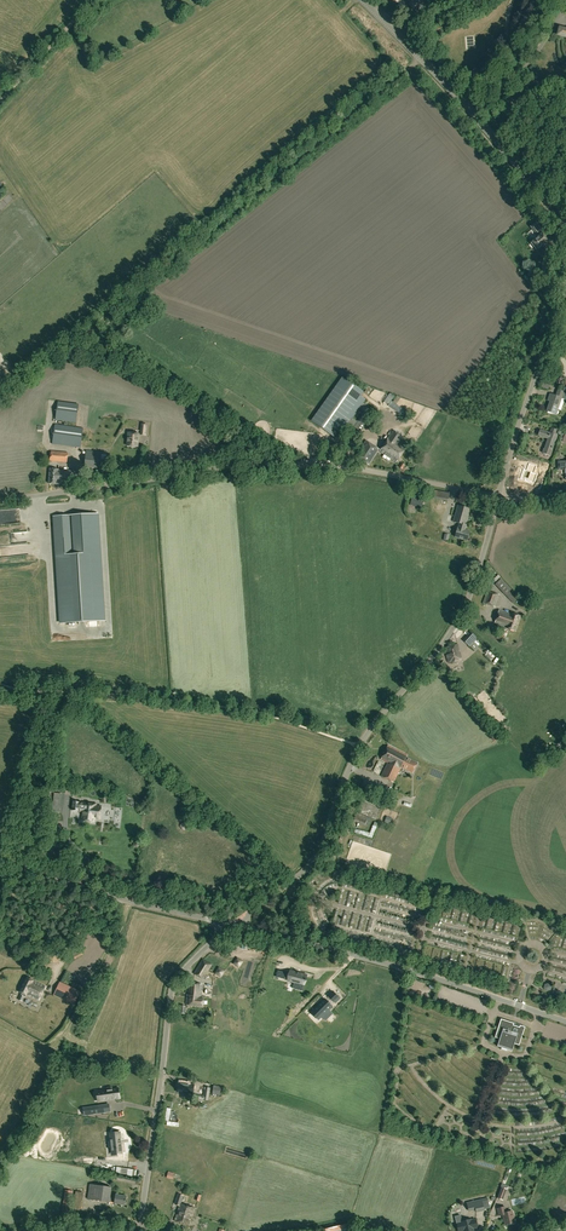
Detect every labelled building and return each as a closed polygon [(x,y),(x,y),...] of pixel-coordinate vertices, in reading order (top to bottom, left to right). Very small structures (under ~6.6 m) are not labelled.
[(410,3),(409,5),(416,11),(423,4),(419,0),(407,0),(410,3)] [(559,28),(557,35),(564,38),(565,38),(565,30),(559,28)] [(538,233),(540,235),(536,239),(535,238),(533,240),(533,241),(531,243),(536,250),(548,240),(543,233),(541,231),(542,230),(536,222),(530,227),(537,234),(538,233)] [(311,421),(338,440),(360,408),(362,410),(365,405),(363,404),(366,400),(361,396),(364,392),(342,377),(311,421)] [(545,381),(542,387),(548,390),(551,384),(545,381)] [(562,398),(565,400),(565,399),(565,393),(563,391),(559,390),(557,394),(559,395),(558,397),(550,394),(549,398),(551,399),(547,412),(556,415),(556,414),(557,414),(558,411),(558,410),(562,398)] [(384,402),(389,405),(394,397),(390,394),(384,402)] [(78,404),(58,402),(56,420),(76,422),(78,404)] [(389,405),(403,415),(405,412),(392,402),(389,405)] [(362,432),(372,417),(365,412),(354,427),(362,432)] [(55,425),(52,444),(81,448),(83,429),(55,425)] [(540,430),(538,435),(548,439),(545,449),(544,449),(543,452),(544,453),(543,453),(550,456),(556,440),(558,435),(555,434),(557,430),(551,428),(550,432),(550,433),(540,430)] [(389,461),(390,459),(396,462),(405,449),(398,444),(402,437),(393,431),(380,451),(384,454),(382,457),(389,461)] [(137,447),(138,434),(128,433),(127,446),(137,447)] [(356,456),(366,463),(368,465),(379,449),(366,440),(356,456)] [(67,463),(68,453),(51,451),(50,461),(67,463)] [(102,453),(86,451),(85,466),(100,468),(102,453)] [(533,472),(536,466),(529,463),(527,470),(523,469),(520,478),(524,480),(524,481),(529,482),(529,481),(534,483),(537,474),(533,472)] [(48,484),(57,485),(57,483),(70,485),(72,471),(50,469),(48,484)] [(448,501),(450,493),(432,490),(430,498),(448,501)] [(422,507),(423,500),(411,498),(410,505),(422,507)] [(467,541),(470,532),(463,530),(464,527),(465,528),(470,507),(458,504),(453,522),(460,523),(458,528),(457,528),(455,537),(467,541)] [(104,620),(98,514),(54,516),(61,623),(104,620)] [(513,590),(503,579),(497,584),(514,603),(519,599),(512,591),(513,590)] [(483,603),(495,607),(500,595),(487,591),(483,603)] [(500,610),(495,623),(506,627),(506,628),(515,631),(520,617),(511,614),(500,610)] [(471,632),(463,641),(469,647),(477,638),(471,632)] [(459,662),(459,659),(461,658),(460,653),(459,653),(458,650),(459,650),(457,645),(445,648),(447,655),(446,655),(448,661),(451,661),(452,663),(459,662)] [(401,768),(413,774),(418,763),(406,756),(407,755),(388,745),(381,760),(388,763),(381,776),(394,783),(401,768)] [(362,800),(357,812),(367,817),(376,820),(381,808),(362,800)] [(73,801),(72,811),(78,812),(83,812),(82,820),(94,821),(94,818),(100,819),(101,806),(96,806),(96,804),(84,802),(84,803),(79,802),(73,801)] [(75,959),(83,954),(80,949),(72,954),(75,959)] [(194,974),(203,979),(212,965),(203,959),(194,974)] [(288,980),(287,980),(294,982),(304,985),(305,980),(306,981),(306,979),(307,975),(300,973),(300,972),(299,972),(299,973),(298,972),(297,972),(290,970),(289,973),(288,980)] [(229,971),(226,986),(251,991),(254,976),(234,971),(234,972),(229,971)] [(39,1000),(45,986),(33,981),(34,980),(27,977),(20,992),(21,993),(18,999),(22,1001),(24,996),(25,994),(27,995),(27,994),(39,1000)] [(60,982),(54,995),(73,1005),(80,991),(60,982)] [(201,998),(202,984),(189,983),(188,995),(187,995),(186,1004),(202,1006),(203,998),(201,998)] [(548,983),(545,984),(543,988),(546,991),(551,990),(552,986),(548,983)] [(333,991),(328,995),(335,1002),(340,998),(333,991)] [(325,999),(314,1010),(321,1017),(332,1006),(325,999)] [(507,1051),(508,1050),(512,1051),(514,1044),(519,1045),(525,1027),(520,1025),(519,1027),(513,1025),(514,1023),(501,1019),(495,1037),(500,1039),(497,1046),(501,1048),(501,1049),(500,1049),(507,1051),(508,1051),(507,1051)] [(178,1092),(192,1094),(194,1084),(179,1082),(178,1092)] [(222,1086),(213,1085),(212,1094),(221,1095),(222,1086)] [(100,1091),(96,1091),(98,1101),(102,1101),(111,1099),(114,1099),(120,1098),(118,1088),(112,1089),(112,1087),(107,1088),(107,1090),(100,1091)] [(104,1105),(83,1108),(84,1115),(104,1112),(106,1112),(105,1107),(104,1105)] [(118,1117),(117,1122),(113,1122),(113,1131),(122,1131),(122,1117),(118,1117)] [(119,1132),(109,1134),(112,1154),(122,1153),(119,1132)] [(110,1197),(112,1188),(90,1184),(88,1199),(110,1202),(110,1201),(115,1202),(115,1203),(125,1205),(126,1196),(116,1194),(115,1198),(110,1197)] [(497,1198),(502,1200),(507,1189),(502,1187),(497,1198)] [(68,1220),(73,1191),(65,1190),(61,1219),(68,1220)] [(76,1191),(73,1211),(81,1213),(84,1192),(76,1191)] [(180,1206),(175,1221),(188,1225),(192,1215),(195,1208),(181,1203),(183,1196),(178,1194),(175,1204),(180,1206)] [(482,1199),(467,1203),(469,1211),(475,1209),(476,1212),(484,1210),(484,1208),(482,1200),(482,1199)] [(514,1223),(514,1220),(514,1218),(514,1215),(512,1214),(512,1211),(507,1212),(506,1211),(505,1207),(497,1208),(499,1216),(503,1215),(505,1225),(514,1223)] [(461,1222),(461,1223),(457,1224),(458,1230),(461,1230),(463,1230),(473,1230),(473,1228),(477,1227),(476,1219),(471,1221),(471,1219),(462,1221),(461,1222)] [(326,1228),(326,1230),(353,1230),(351,1222),(326,1228)]
